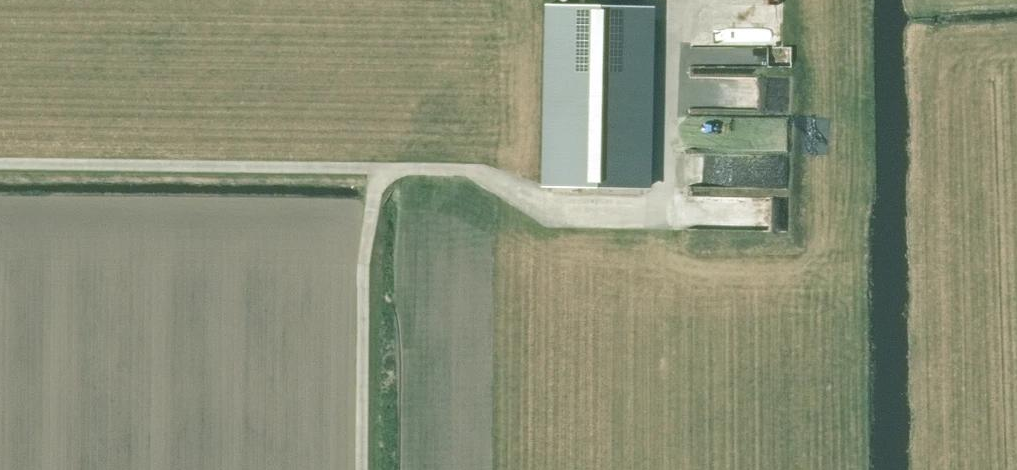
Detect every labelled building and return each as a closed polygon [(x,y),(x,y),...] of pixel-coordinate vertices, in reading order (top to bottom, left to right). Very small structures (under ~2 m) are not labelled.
[(650,8),(609,7),(610,0),(570,0),(570,6),(544,6),(541,184),(647,186),(650,8)] [(754,37),(768,37),(768,59),(789,59),(789,42),(780,42),(781,3),(754,3),(754,37)] [(704,29),(705,40),(732,37),(730,26),(704,29)] [(745,47),(691,45),(691,59),(745,61),(745,47)] [(788,154),(788,110),(789,110),(789,76),(686,76),(686,105),(690,105),(690,119),(704,119),(704,148),(689,148),(689,157),(688,157),(688,180),(713,180),(713,181),(725,181),(725,179),(785,179),(785,154),(788,154)] [(784,217),(784,184),(688,185),(688,200),(759,200),(759,217),(784,217)]
